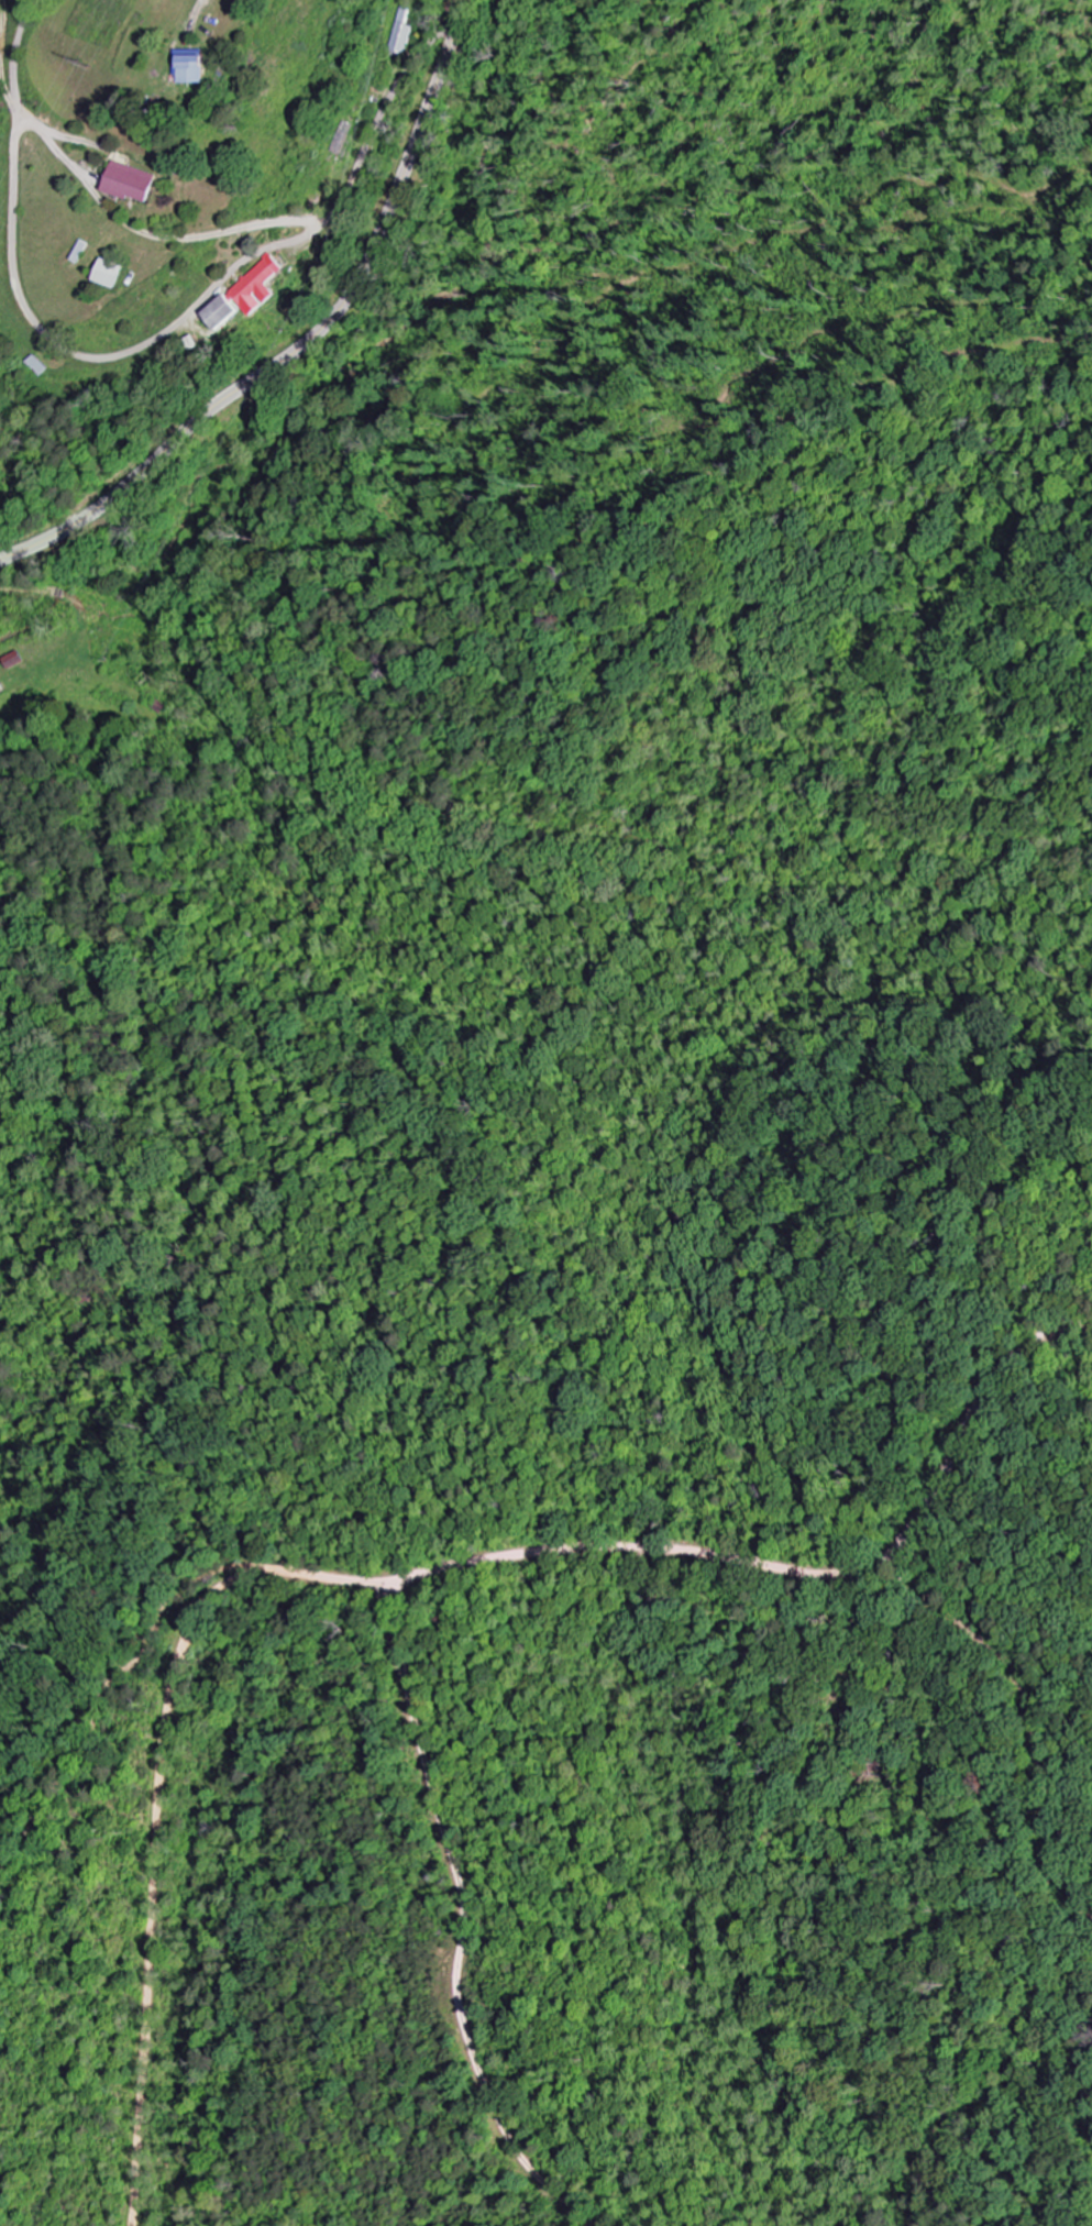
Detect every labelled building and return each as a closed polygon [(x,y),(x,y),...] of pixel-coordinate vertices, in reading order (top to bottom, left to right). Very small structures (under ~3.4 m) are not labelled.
[(408,13),(395,10),(384,51),(403,56),(411,27),(405,26),(408,13)] [(209,56),(189,56),(189,51),(178,51),(179,84),(210,83),(209,56)] [(162,177),(120,162),(109,192),(134,201),(136,197),(153,203),(162,177)] [(233,293),(230,290),(205,314),(225,335),(251,309),(260,318),(282,298),(271,285),(287,269),(273,254),(233,293)] [(130,266),(104,260),(99,283),(125,289),(130,266)]
